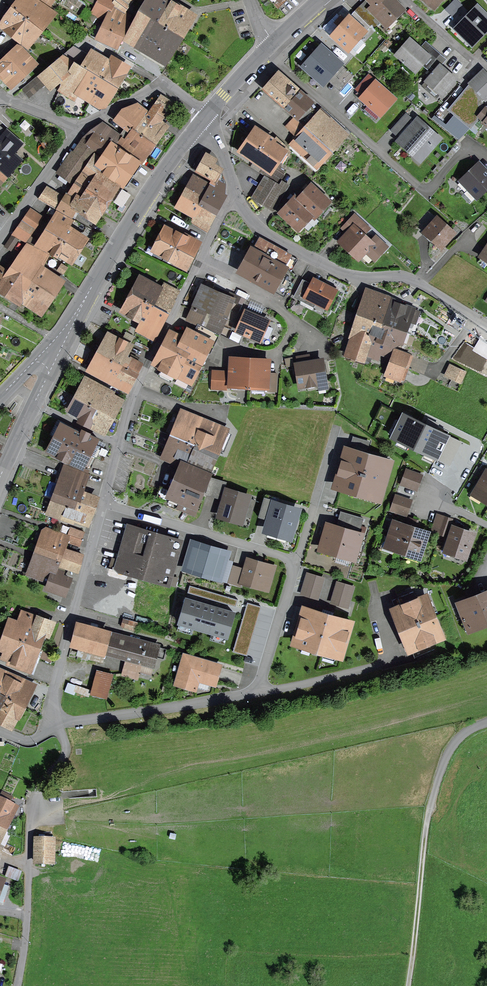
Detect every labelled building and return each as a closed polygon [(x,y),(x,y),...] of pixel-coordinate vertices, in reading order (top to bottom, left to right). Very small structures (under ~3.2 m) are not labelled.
[(53,11),(38,0),(19,0),(13,8),(39,29),(53,11)] [(106,12),(115,0),(100,0),(97,6),(105,11),(106,12)] [(171,2),(168,0),(146,0),(149,2),(145,9),(142,13),(158,23),(171,2)] [(375,27),(382,20),(371,9),(374,5),(369,0),(367,0),(355,12),(370,26),(372,24),(375,27)] [(386,25),(403,10),(393,0),(369,0),(374,5),(371,9),(382,20),(386,25)] [(441,0),(427,0),(429,2),(427,4),(433,9),(441,0)] [(451,26),(473,49),(486,36),(486,7),(480,0),(479,0),(451,26)] [(179,36),(193,15),(171,2),(158,23),(179,36)] [(93,14),(101,18),(106,12),(105,11),(97,6),(93,14)] [(26,44),(39,29),(13,8),(0,25),(0,29),(10,36),(13,34),(26,44)] [(106,43),(117,48),(129,23),(126,21),(129,16),(116,8),(113,13),(110,11),(97,39),(106,43)] [(332,37),(348,51),(370,27),(355,12),(346,22),(341,17),(336,23),(341,27),(332,37)] [(146,53),(162,63),(179,36),(158,23),(142,13),(135,25),(128,39),(148,50),(146,53)] [(410,40),(397,55),(415,71),(429,56),(410,40)] [(81,66),(84,68),(91,57),(73,46),(68,50),(63,55),(77,64),(81,66)] [(116,58),(97,47),(91,57),(84,68),(115,86),(127,68),(115,60),(116,58)] [(304,66),(323,84),(341,64),(321,47),(304,66)] [(34,63),(19,48),(11,55),(25,71),(34,63)] [(433,69),(446,59),(441,53),(428,63),(433,69)] [(10,85),(25,71),(11,55),(0,66),(0,75),(10,85)] [(49,88),(57,81),(64,86),(66,87),(81,66),(77,64),(63,55),(38,75),(49,88)] [(81,66),(66,87),(64,86),(60,91),(74,100),(82,87),(88,91),(86,95),(103,106),(115,86),(84,68),(81,66)] [(440,66),(427,81),(442,94),(455,79),(440,66)] [(470,127),(479,116),(486,107),(486,77),(483,72),(472,83),(449,110),(470,127)] [(294,117),(307,128),(302,123),(310,115),(306,112),(311,106),(308,104),(310,101),(280,74),(265,90),(284,106),(283,108),(294,117)] [(381,114),(394,99),(375,83),(362,98),(381,114)] [(170,103),(160,96),(149,112),(148,114),(153,117),(159,109),(164,112),(170,103)] [(126,128),(133,133),(135,131),(147,113),(148,114),(149,112),(147,110),(145,112),(136,105),(125,111),(117,121),(122,125),(126,128)] [(151,145),(165,126),(153,117),(148,114),(147,113),(135,131),(151,145)] [(307,128),(330,150),(345,133),(323,113),(316,121),(315,119),(307,128)] [(297,149),(315,166),(330,150),(307,128),(294,117),(285,127),(298,138),(299,137),(304,142),(297,149)] [(401,140),(421,158),(438,138),(418,120),(401,140)] [(112,146),(119,136),(101,123),(93,128),(86,135),(93,140),(89,146),(111,160),(104,171),(122,183),(137,162),(112,146)] [(142,157),(151,145),(135,131),(133,133),(126,128),(121,134),(123,135),(116,146),(138,162),(142,157)] [(271,143),(255,131),(248,140),(278,161),(287,148),(283,145),(279,149),(276,146),(277,145),(275,143),(273,142),(271,143)] [(3,174),(16,159),(12,155),(15,153),(9,147),(14,141),(5,133),(0,139),(0,171),(3,174)] [(284,171),(275,166),(278,161),(248,140),(240,152),(262,168),(259,172),(279,184),(284,171)] [(215,182),(217,180),(225,184),(224,180),(219,168),(207,153),(196,171),(215,182)] [(84,175),(82,174),(76,184),(106,204),(117,186),(104,177),(104,176),(99,172),(106,161),(97,155),(84,175)] [(76,177),(84,165),(72,157),(60,174),(75,184),(78,179),(76,177)] [(486,188),(486,172),(479,164),(461,181),(477,197),(486,188)] [(266,177),(254,197),(267,205),(275,191),(279,185),(266,177)] [(200,183),(194,180),(188,189),(204,198),(200,205),(214,213),(225,194),(226,188),(225,184),(217,180),(215,182),(213,187),(202,181),(200,183)] [(279,185),(275,191),(281,194),(286,186),(280,183),(279,184),(279,185)] [(78,210),(94,221),(106,204),(76,184),(65,200),(46,188),(38,199),(71,216),(76,208),(78,209),(78,210)] [(299,196),(301,197),(298,201),(314,216),(327,201),(311,186),(305,192),(304,191),(299,196)] [(122,205),(130,193),(123,188),(115,200),(122,205)] [(206,232),(216,214),(214,213),(200,205),(204,198),(188,189),(180,205),(184,207),(183,210),(194,216),(190,222),(206,232)] [(267,205),(273,208),(281,194),(275,191),(267,205)] [(301,224),(311,213),(298,201),(295,198),(291,202),(289,201),(285,205),(286,207),(281,212),(294,224),(291,227),(296,232),(300,232),(304,228),(301,224)] [(84,240),(81,238),(83,236),(68,226),(72,220),(50,207),(47,213),(55,218),(37,247),(57,257),(58,255),(69,262),(84,240)] [(24,241),(35,226),(42,217),(30,209),(12,235),(24,241)] [(374,259),(381,252),(363,235),(368,229),(354,216),(344,227),(350,232),(341,242),(358,258),(365,251),(374,259)] [(424,232),(441,247),(454,233),(437,218),(424,232)] [(172,263),(184,269),(199,241),(184,233),(183,236),(171,230),(170,232),(166,230),(156,249),(160,251),(158,254),(164,257),(164,258),(173,262),(172,263)] [(12,236),(5,246),(11,250),(18,240),(12,236)] [(260,238),(242,270),(253,276),(250,280),(270,291),(272,288),(285,295),(296,275),(283,268),(286,263),(294,267),(298,259),(260,238)] [(50,255),(28,244),(12,268),(32,281),(19,301),(24,305),(25,303),(36,310),(37,309),(40,311),(59,284),(53,280),(55,277),(42,268),(50,255)] [(479,261),(486,267),(486,249),(479,261)] [(14,299),(19,301),(32,281),(12,268),(9,272),(0,266),(0,289),(14,299)] [(139,282),(132,294),(169,313),(180,292),(164,283),(161,288),(141,277),(139,282)] [(301,282),(294,295),(301,299),(303,294),(306,296),(305,297),(326,307),(335,290),(314,280),(311,287),(301,282)] [(202,286),(192,309),(196,311),(204,314),(199,324),(219,334),(234,300),(238,302),(240,296),(234,293),(231,299),(202,286)] [(361,315),(383,323),(387,325),(394,304),(391,303),(392,300),(370,292),(361,315)] [(138,331),(155,340),(169,313),(132,294),(123,311),(143,322),(138,331)] [(394,304),(387,325),(405,331),(408,321),(414,323),(418,311),(395,303),(394,304)] [(172,333),(165,346),(199,364),(211,342),(214,344),(219,334),(199,324),(204,314),(196,311),(192,309),(188,319),(198,325),(194,333),(188,330),(183,338),(172,333)] [(246,312),(238,331),(259,340),(267,321),(246,312)] [(374,350),(379,336),(383,323),(361,315),(356,328),(374,335),(370,345),(369,348),(367,355),(364,364),(369,366),(372,357),(383,360),(387,355),(374,350)] [(401,342),(405,331),(387,325),(383,323),(379,336),(374,350),(387,355),(390,347),(401,342)] [(356,328),(346,358),(364,364),(367,355),(369,348),(370,345),(374,335),(356,328)] [(131,345),(111,334),(101,353),(119,363),(138,373),(142,365),(130,358),(130,357),(125,354),(131,345)] [(193,375),(199,364),(165,346),(155,365),(162,368),(158,376),(171,382),(179,367),(193,375)] [(396,350),(392,362),(408,368),(413,356),(396,350)] [(101,353),(91,371),(111,381),(119,363),(101,353)] [(231,359),(230,385),(248,386),(250,360),(231,359)] [(268,374),(269,361),(250,360),(248,386),(267,387),(267,391),(276,392),(277,374),(268,374)] [(297,365),(300,386),(306,385),(307,386),(309,388),(314,387),(316,384),(316,383),(325,382),(322,360),(297,365)] [(387,374),(403,380),(408,368),(392,362),(387,374)] [(111,381),(128,390),(138,373),(119,363),(111,381)] [(450,366),(446,375),(460,382),(464,373),(450,366)] [(213,371),(212,388),(227,389),(228,372),(213,371)] [(122,399),(86,380),(77,398),(112,417),(122,399)] [(80,422),(104,434),(112,417),(77,398),(71,409),(77,411),(76,414),(82,417),(80,422)] [(184,413),(174,436),(215,454),(225,431),(209,424),(206,431),(195,427),(198,419),(184,413)] [(392,437),(437,459),(448,435),(403,413),(392,437)] [(107,451),(94,444),(97,438),(82,430),(80,434),(63,425),(57,438),(95,457),(99,458),(102,460),(107,451)] [(193,459),(210,466),(215,454),(174,436),(165,457),(184,465),(185,461),(191,464),(193,459)] [(366,452),(369,442),(354,437),(351,447),(366,452)] [(74,459),(90,467),(95,457),(57,438),(51,448),(52,448),(51,451),(67,460),(73,462),(74,459)] [(380,497),(390,463),(346,450),(336,485),(380,497)] [(63,473),(65,474),(55,501),(92,514),(97,500),(80,494),(88,474),(66,465),(63,473)] [(194,504),(207,475),(184,465),(171,495),(173,496),(171,502),(180,506),(179,507),(193,513),(197,505),(194,504)] [(421,475),(407,470),(404,477),(408,478),(418,482),(421,475)] [(486,500),(486,473),(477,489),(475,488),(473,492),(486,500)] [(401,484),(415,489),(418,482),(408,478),(404,477),(401,484)] [(221,498),(225,482),(211,478),(207,494),(221,498)] [(219,515),(241,521),(248,497),(227,490),(219,515)] [(395,493),(391,510),(405,514),(410,497),(395,493)] [(74,518),(88,524),(92,514),(55,501),(51,510),(63,515),(62,519),(72,523),(74,518)] [(290,536),(297,512),(273,504),(266,528),(290,536)] [(354,557),(360,535),(358,534),(363,518),(355,516),(351,532),(328,526),(321,547),(354,557)] [(446,535),(451,520),(444,518),(440,532),(446,535)] [(393,554),(394,551),(402,554),(403,551),(410,528),(395,523),(390,537),(384,535),(380,549),(393,554)] [(180,540),(128,525),(116,569),(129,573),(167,584),(170,575),(164,573),(171,548),(177,550),(180,540)] [(65,541),(80,546),(82,539),(68,534),(48,527),(38,553),(57,560),(59,556),(80,563),(82,555),(73,551),(72,553),(62,549),(65,541)] [(68,534),(82,539),(84,532),(71,527),(68,534)] [(418,556),(426,533),(410,528),(403,551),(418,556)] [(454,528),(447,550),(464,557),(472,534),(454,528)] [(193,547),(187,567),(219,577),(225,556),(193,547)] [(56,563),(79,570),(80,563),(59,556),(57,560),(38,553),(31,573),(34,574),(33,577),(49,583),(47,588),(64,594),(69,579),(53,573),(56,563)] [(269,584),(274,567),(248,559),(245,570),(232,566),(228,581),(240,585),(241,582),(256,586),(258,581),(269,584)] [(102,597),(121,603),(129,573),(116,569),(109,568),(102,597)] [(316,598),(322,577),(308,573),(301,594),(316,598)] [(347,608),(353,586),(339,582),(333,603),(347,608)] [(416,599),(413,592),(393,600),(396,607),(392,609),(408,651),(413,649),(416,657),(434,650),(431,642),(442,638),(435,620),(436,620),(433,613),(432,613),(425,596),(416,599)] [(459,604),(469,628),(486,621),(486,593),(459,604)] [(179,622),(227,636),(234,612),(186,598),(179,622)] [(260,664),(275,609),(261,606),(262,604),(247,601),(235,650),(250,654),(249,661),(260,664)] [(128,611),(126,619),(138,623),(141,609),(137,608),(136,613),(128,611)] [(342,656),(352,622),(303,608),(293,642),(342,656)] [(23,628),(11,623),(7,635),(39,647),(42,636),(47,638),(52,623),(28,615),(23,628)] [(121,626),(136,630),(138,623),(126,619),(123,619),(121,626)] [(165,649),(145,643),(144,645),(108,636),(109,633),(77,624),(72,644),(152,665),(155,655),(163,658),(165,649)] [(18,668),(29,672),(39,647),(7,635),(3,647),(7,649),(5,655),(13,658),(12,661),(20,664),(18,668)] [(214,684),(219,665),(185,655),(176,683),(195,688),(198,679),(214,684)] [(125,666),(123,673),(136,676),(138,670),(125,666)] [(107,699),(113,675),(97,671),(91,695),(107,699)] [(0,672),(0,694),(5,696),(14,680),(0,672)] [(14,680),(5,696),(22,706),(33,686),(22,679),(20,683),(14,680)] [(66,689),(89,696),(91,688),(68,681),(66,689)] [(11,727),(22,706),(5,696),(0,705),(0,721),(11,727)] [(56,789),(62,791),(72,791),(56,779),(56,789)] [(9,804),(12,798),(1,792),(0,794),(0,829),(3,830),(9,818),(12,819),(18,808),(9,804)] [(36,839),(35,862),(52,862),(52,839),(36,839)] [(11,868),(8,877),(18,881),(21,872),(11,868)]
